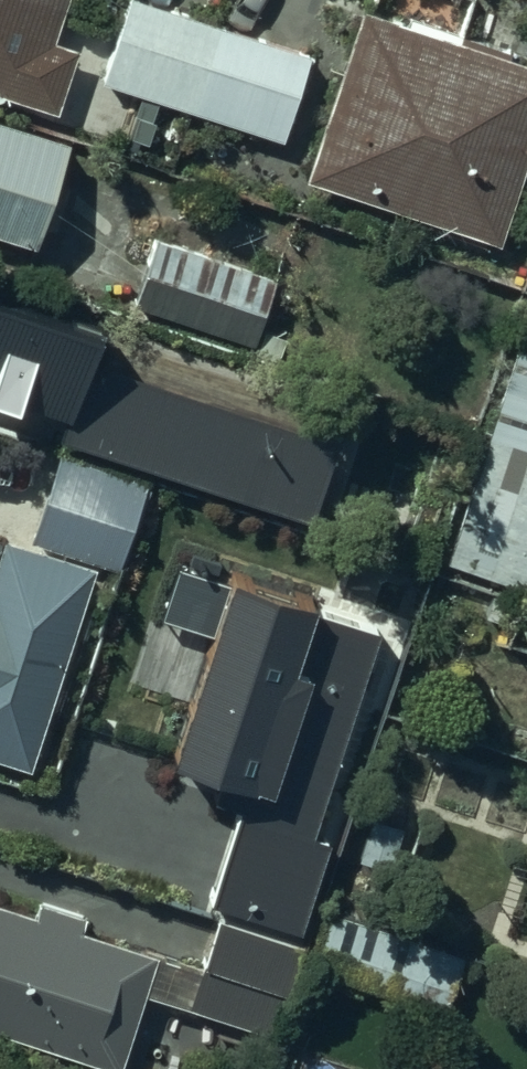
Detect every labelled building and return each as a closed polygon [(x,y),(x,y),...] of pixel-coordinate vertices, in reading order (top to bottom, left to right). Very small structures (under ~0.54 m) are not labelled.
[(41,113),(61,50),(39,43),(53,0),(0,0),(0,99),(41,113)] [(85,84),(268,142),(295,58),(113,0),(112,0),(85,84)] [(345,13),(290,184),(485,247),(526,115),(526,71),(345,13)] [(0,127),(0,244),(18,250),(52,143),(0,127)] [(260,278),(140,238),(117,306),(237,346),(260,278)] [(490,248),(480,279),(526,294),(526,259),(490,248)] [(503,351),(436,563),(519,589),(526,565),(526,358),(503,351)] [(40,454),(13,542),(103,570),(131,482),(40,454)] [(8,768),(14,751),(26,754),(82,571),(0,546),(0,766),(8,768)] [(338,663),(219,621),(177,739),(137,724),(107,807),(222,847),(232,819),(277,835),(338,663)] [(518,840),(526,843),(526,813),(518,840)] [(117,1057),(152,943),(78,920),(82,907),(39,893),(35,905),(0,894),(0,1020),(117,1057)] [(299,932),(217,905),(202,951),(205,952),(192,995),(277,1022),(290,980),(285,978),(299,932)] [(309,914),(291,967),(429,1013),(447,961),(309,914)]
